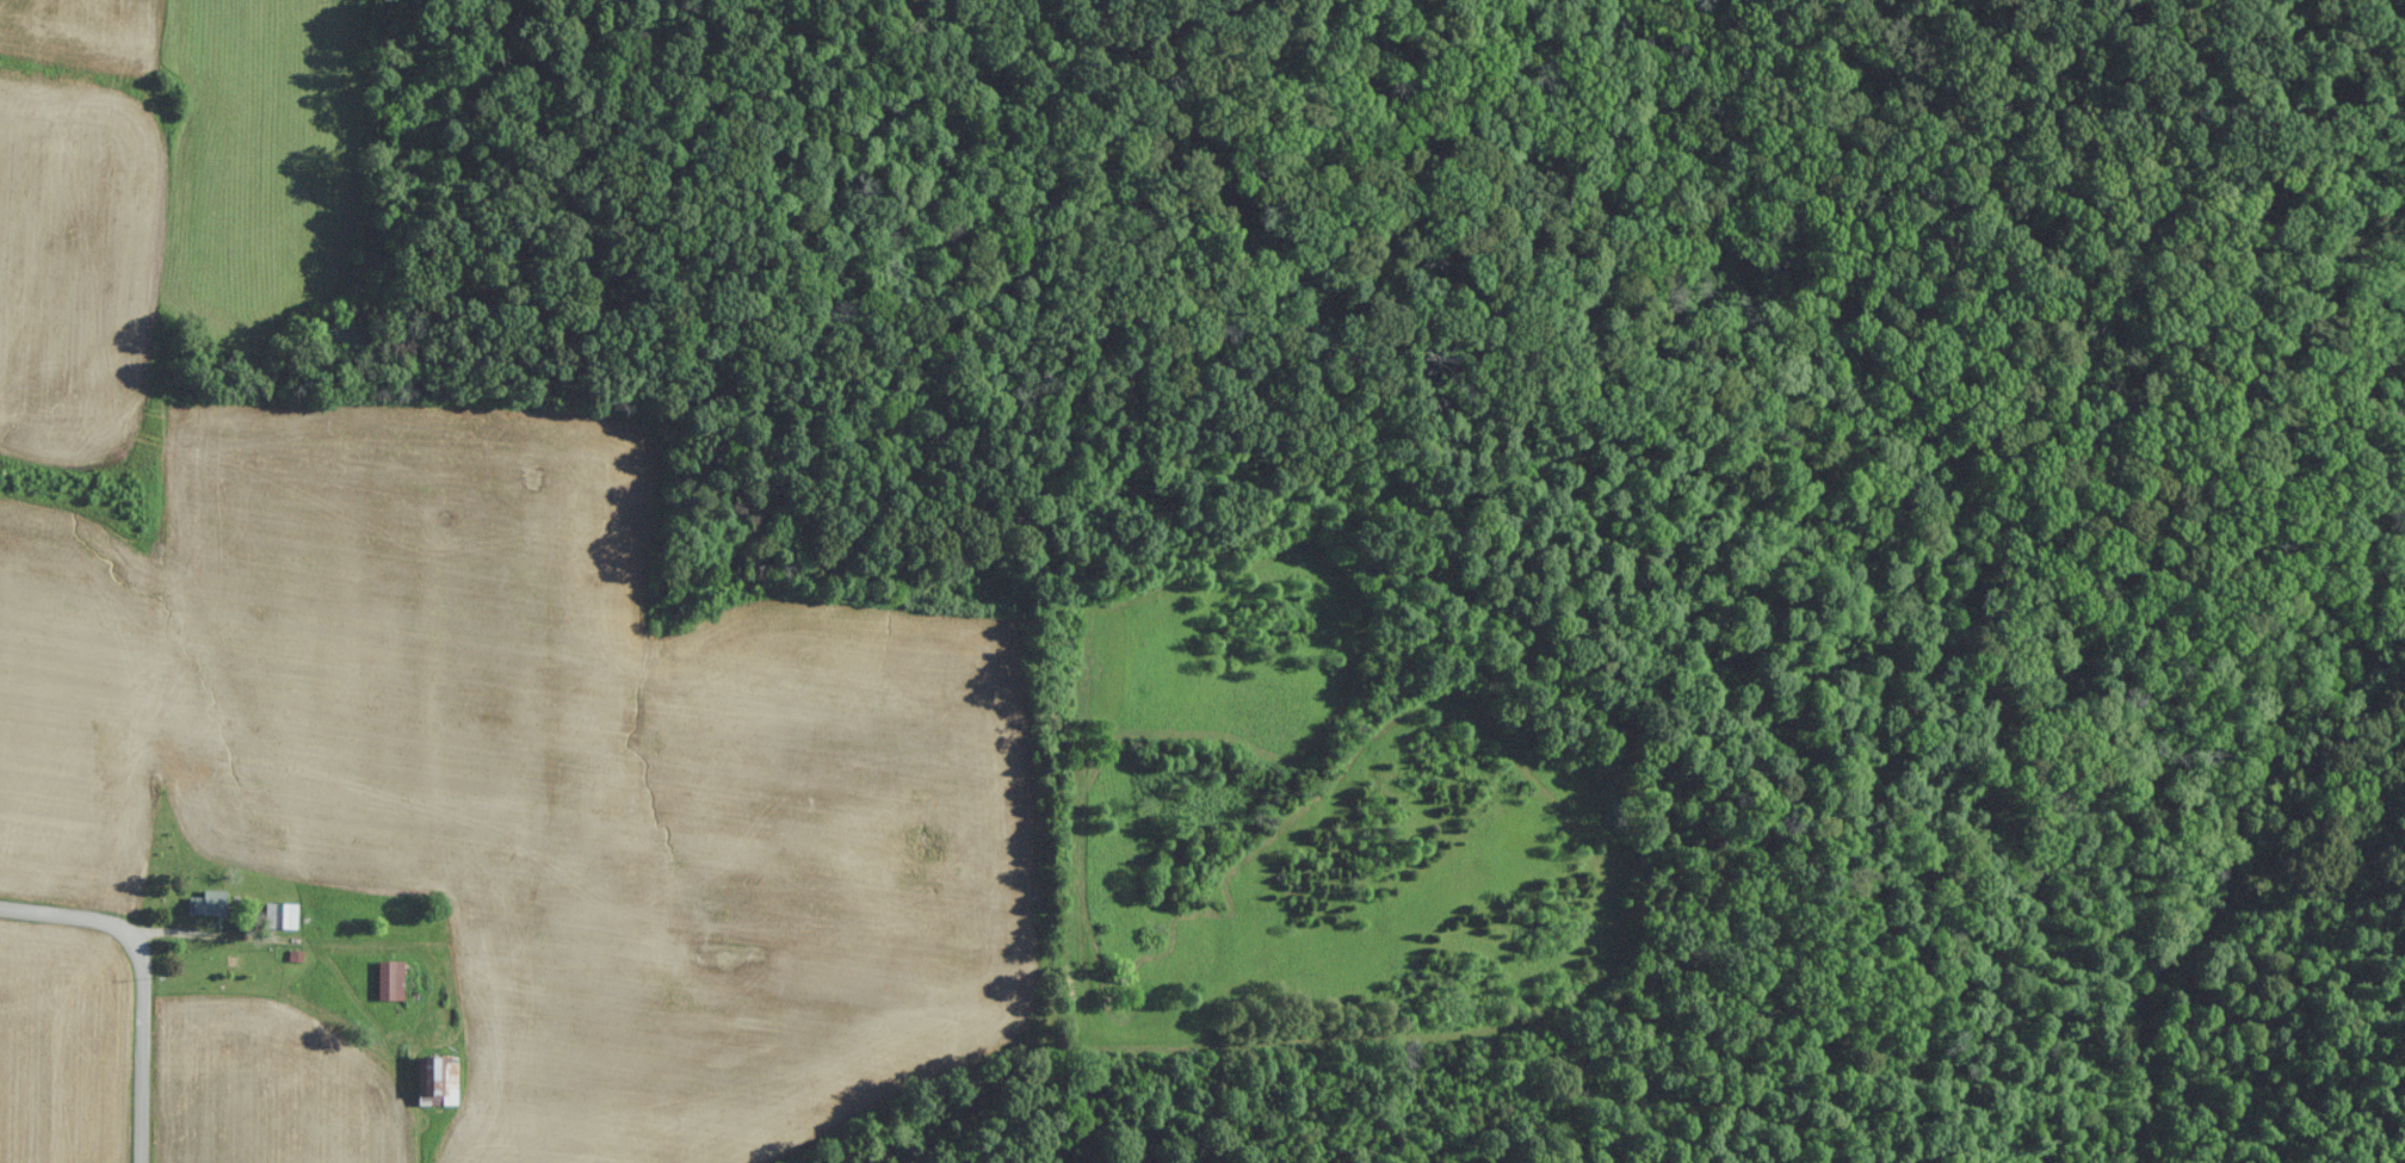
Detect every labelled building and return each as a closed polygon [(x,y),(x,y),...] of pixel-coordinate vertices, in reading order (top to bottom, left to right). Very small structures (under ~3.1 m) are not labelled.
[(225,894),(202,894),(202,899),(187,899),(187,916),(225,916),(225,894)] [(264,930),(296,930),(296,905),(264,905),(264,930)] [(403,1002),(403,963),(377,963),(377,1002),(403,1002)] [(456,1057),(416,1057),(416,1106),(456,1106),(456,1057)]
